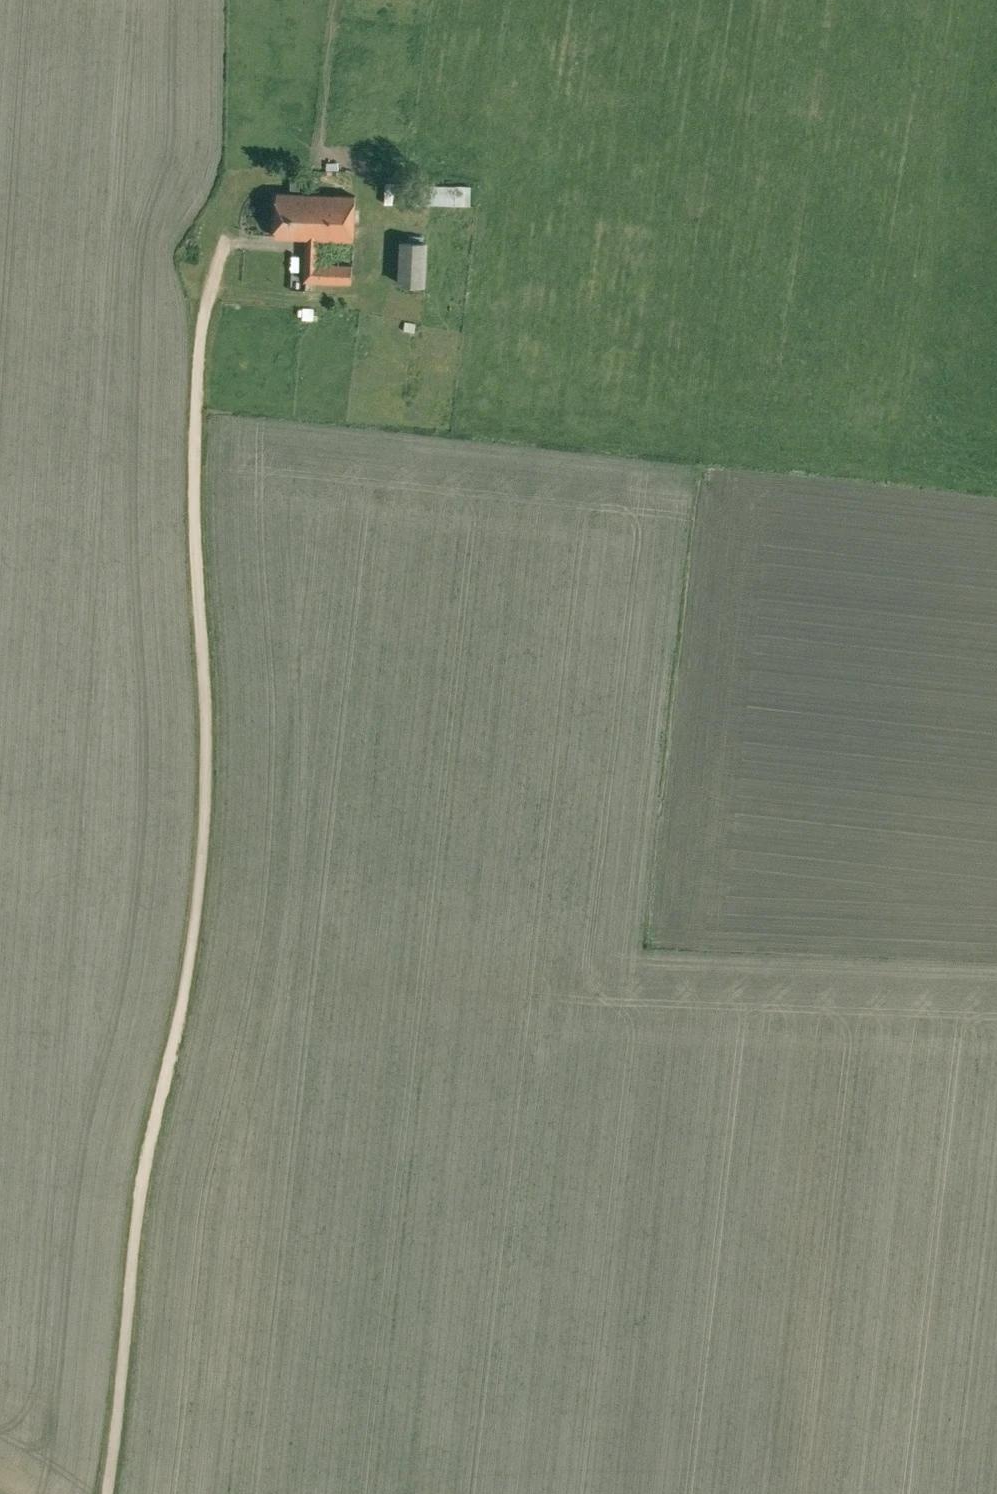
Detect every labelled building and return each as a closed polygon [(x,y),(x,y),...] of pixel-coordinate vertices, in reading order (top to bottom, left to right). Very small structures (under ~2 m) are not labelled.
[(291,178),(290,188),(299,188),(300,179),(291,178)] [(385,203),(431,205),(432,184),(386,181),(385,203)] [(304,281),(351,283),(353,263),(320,262),(321,237),(353,239),(355,195),(277,192),(275,235),(306,237),(304,281)] [(398,284),(426,285),(428,241),(400,240),(398,284)]
